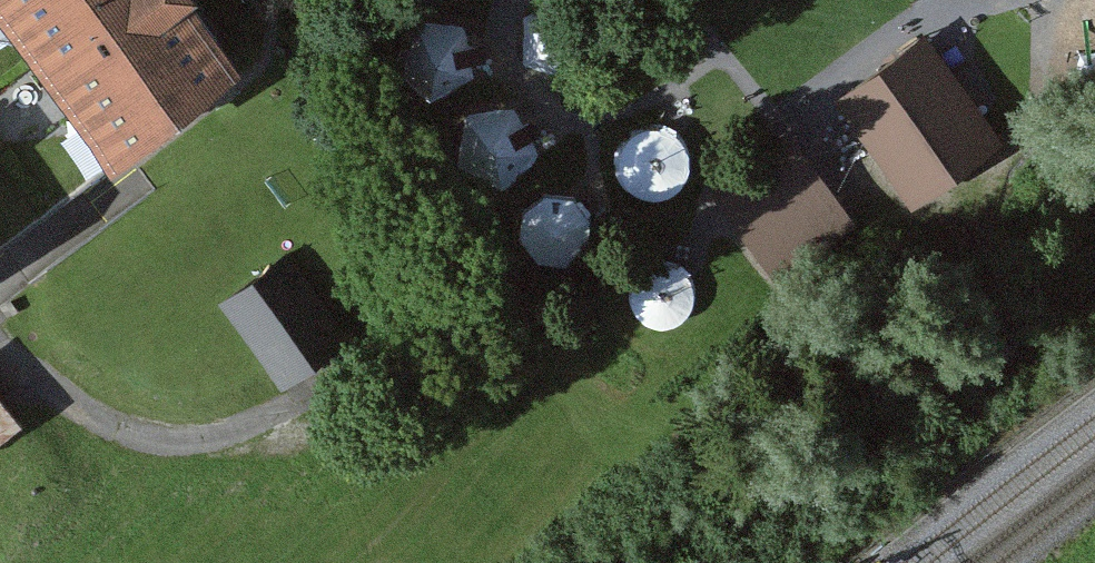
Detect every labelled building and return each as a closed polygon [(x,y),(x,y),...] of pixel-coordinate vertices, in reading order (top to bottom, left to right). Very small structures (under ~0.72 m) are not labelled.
[(113,153),(187,100),(240,61),(196,0),(1,0),(113,153)] [(523,65),(568,81),(595,42),(568,6),(525,19),(523,65)] [(431,104),(474,79),(464,32),(418,25),(397,70),(431,104)] [(999,138),(932,47),(847,110),(914,200),(999,138)] [(515,111),(464,119),(459,166),(503,191),(538,154),(515,111)] [(688,178),(691,166),(690,154),(685,143),(676,134),(666,129),(654,127),(642,129),(631,135),(623,144),(618,155),(617,167),(620,179),(627,189),(636,196),(648,200),(660,200),(672,196),(681,188),(688,178)] [(859,231),(793,143),(716,200),(782,288),(859,231)] [(581,197),(545,195),(523,212),(519,240),(539,263),(571,268),(595,250),(598,223),(581,197)] [(353,336),(285,250),(216,305),(283,390),(353,336)] [(695,293),(693,282),(687,273),(679,266),(669,263),(658,263),(648,266),(640,272),(634,281),(631,291),(632,301),(635,311),(642,319),(651,324),(661,326),(671,325),(681,321),(689,313),(694,304),(695,293)] [(0,406),(0,452),(23,435),(0,406)]
